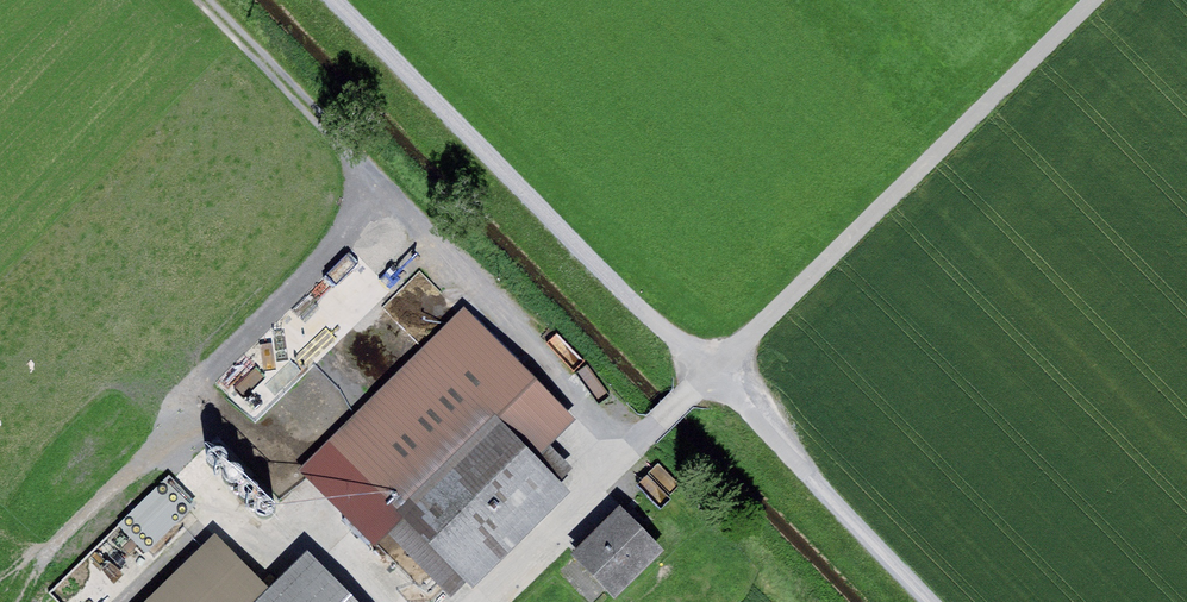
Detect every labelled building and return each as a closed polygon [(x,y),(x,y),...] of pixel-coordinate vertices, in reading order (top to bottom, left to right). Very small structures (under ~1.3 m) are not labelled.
[(428,268),(411,285),(433,306),(449,289),(428,268)] [(463,306),(299,468),(375,544),(388,531),(404,515),(467,578),(474,586),(572,489),(537,453),(573,417),(463,306)] [(620,503),(570,551),(614,596),(664,547),(620,503)] [(404,515),(388,531),(451,595),(467,578),(404,515)] [(270,586),(216,532),(145,601),(253,601),(270,586)] [(253,601),(361,601),(308,549),(270,586),(253,601)]
